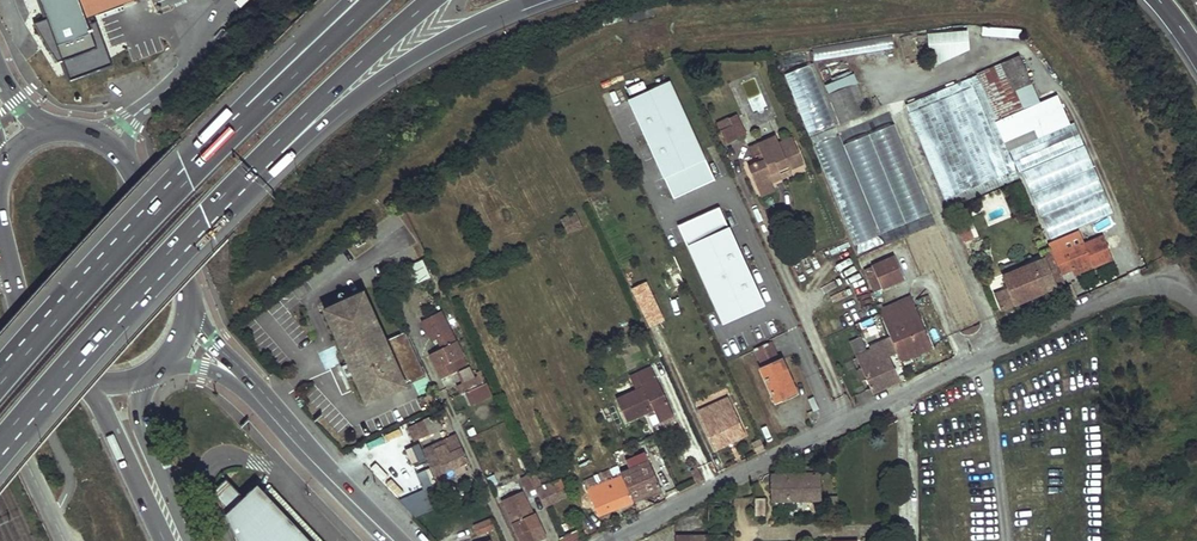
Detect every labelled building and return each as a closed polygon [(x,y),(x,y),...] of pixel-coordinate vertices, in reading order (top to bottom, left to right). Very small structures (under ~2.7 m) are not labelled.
[(87,17),(124,4),(125,0),(81,0),(87,17)] [(968,29),(928,30),(929,57),(969,56),(968,29)] [(908,73),(919,70),(910,35),(898,38),(908,73)] [(813,61),(841,55),(838,42),(810,48),(813,61)] [(783,65),(804,61),(802,51),(781,55),(783,65)] [(1001,63),(1013,90),(1031,82),(1019,55),(1001,63)] [(1013,90),(1001,63),(975,73),(976,75),(991,112),(1004,144),(1032,132),(1031,129),(1040,125),(1044,134),(1068,125),(1056,96),(1041,103),(1046,113),(1027,120),(1022,108),(1039,102),(1031,82),(1013,90)] [(862,105),(848,73),(822,84),(826,94),(845,86),(854,108),(858,106),(862,105)] [(991,112),(976,75),(905,105),(909,113),(908,114),(944,200),(946,199),(949,207),(1018,177),(1004,144),(991,112)] [(673,199),(714,180),(670,82),(628,101),(673,199)] [(825,94),(837,123),(857,114),(861,113),(858,106),(854,108),(845,86),(826,94),(825,94)] [(719,130),(728,126),(726,121),(717,125),(719,130)] [(734,124),(740,138),(745,135),(739,122),(734,124)] [(728,126),(719,130),(726,144),(740,138),(734,124),(728,126)] [(762,160),(759,161),(747,166),(758,192),(772,185),(771,184),(768,176),(779,171),(780,174),(789,170),(802,164),(793,144),(780,149),(776,142),(773,136),(747,147),(751,157),(756,154),(759,153),(762,160)] [(776,142),(780,149),(793,144),(789,136),(776,142)] [(1112,212),(1084,146),(1022,172),(1050,239),(1112,212)] [(579,157),(588,178),(595,175),(585,154),(579,157)] [(779,171),(768,176),(771,184),(791,174),(789,170),(780,174),(779,171)] [(772,185),(758,192),(760,196),(774,190),(772,185)] [(721,323),(763,305),(718,207),(677,226),(721,323)] [(567,233),(581,224),(575,212),(560,220),(567,233)] [(974,238),(967,221),(957,225),(964,243),(974,238)] [(1082,240),(1050,253),(1057,269),(1058,272),(1069,269),(1070,271),(1089,263),(1090,267),(1111,258),(1101,235),(1083,243),(1082,240)] [(1040,251),(1046,248),(1042,239),(1036,241),(1040,251)] [(1004,274),(1009,287),(995,294),(1001,308),(1055,285),(1049,273),(1057,269),(1050,253),(1048,247),(1046,248),(1040,251),(1043,258),(1004,274)] [(865,268),(874,290),(903,277),(894,256),(865,268)] [(430,277),(422,260),(406,267),(413,284),(430,277)] [(1089,263),(1070,271),(1071,275),(1090,267),(1089,263)] [(1057,269),(1049,273),(1055,285),(1062,282),(1058,272),(1057,269)] [(364,401),(403,385),(363,292),(324,307),(347,360),(352,373),(364,401)] [(876,305),(878,310),(889,337),(896,351),(899,359),(931,347),(910,296),(882,308),(879,303),(876,305)] [(860,367),(872,392),(900,380),(888,355),(896,351),(889,337),(865,347),(866,349),(865,350),(859,334),(848,339),(860,367)] [(430,354),(440,376),(457,368),(456,367),(465,363),(460,354),(463,353),(457,341),(430,354)] [(761,368),(776,401),(797,391),(783,359),(781,360),(773,343),(757,349),(764,367),(761,368)] [(344,376),(352,373),(347,360),(339,363),(344,376)] [(656,417),(670,411),(650,368),(629,377),(635,391),(616,400),(625,421),(652,409),(656,417)] [(479,376),(457,386),(460,394),(463,392),(485,382),(480,371),(477,372),(479,376)] [(463,392),(469,404),(491,394),(485,382),(463,392)] [(696,404),(716,448),(745,433),(725,390),(696,404)] [(430,393),(423,396),(428,407),(436,404),(430,393)] [(814,398),(808,400),(814,411),(819,409),(814,398)] [(670,411),(656,417),(658,423),(673,416),(670,411)] [(436,417),(423,422),(428,434),(441,429),(436,417)] [(422,419),(408,425),(414,440),(428,434),(423,422),(422,419)] [(753,441),(758,452),(765,449),(760,438),(753,441)] [(434,449),(443,471),(466,460),(460,448),(449,452),(445,444),(434,449)] [(443,471),(434,449),(424,453),(433,475),(443,471)] [(583,481),(598,514),(661,488),(645,451),(630,458),(633,466),(621,471),(619,465),(583,481)] [(690,471),(695,483),(702,479),(696,465),(692,466),(693,469),(690,471)] [(534,488),(527,473),(520,476),(528,493),(535,489),(534,488)] [(771,474),(771,501),(821,500),(821,473),(771,474)] [(535,489),(543,506),(558,499),(567,495),(559,477),(550,481),(534,488),(535,489)] [(215,494),(237,540),(285,540),(243,497),(228,481),(215,494)] [(257,484),(243,497),(285,540),(322,540),(271,487),(265,493),(257,484)] [(521,540),(531,540),(544,535),(534,513),(532,514),(521,491),(501,501),(521,540)] [(732,505),(732,493),(708,504),(708,505),(732,505)] [(828,495),(828,512),(836,512),(836,495),(828,495)] [(753,497),(754,515),(763,514),(762,497),(753,497)] [(473,526),(477,534),(494,527),(490,519),(473,526)] [(560,540),(578,540),(583,538),(578,528),(569,533),(558,538),(560,540)]
